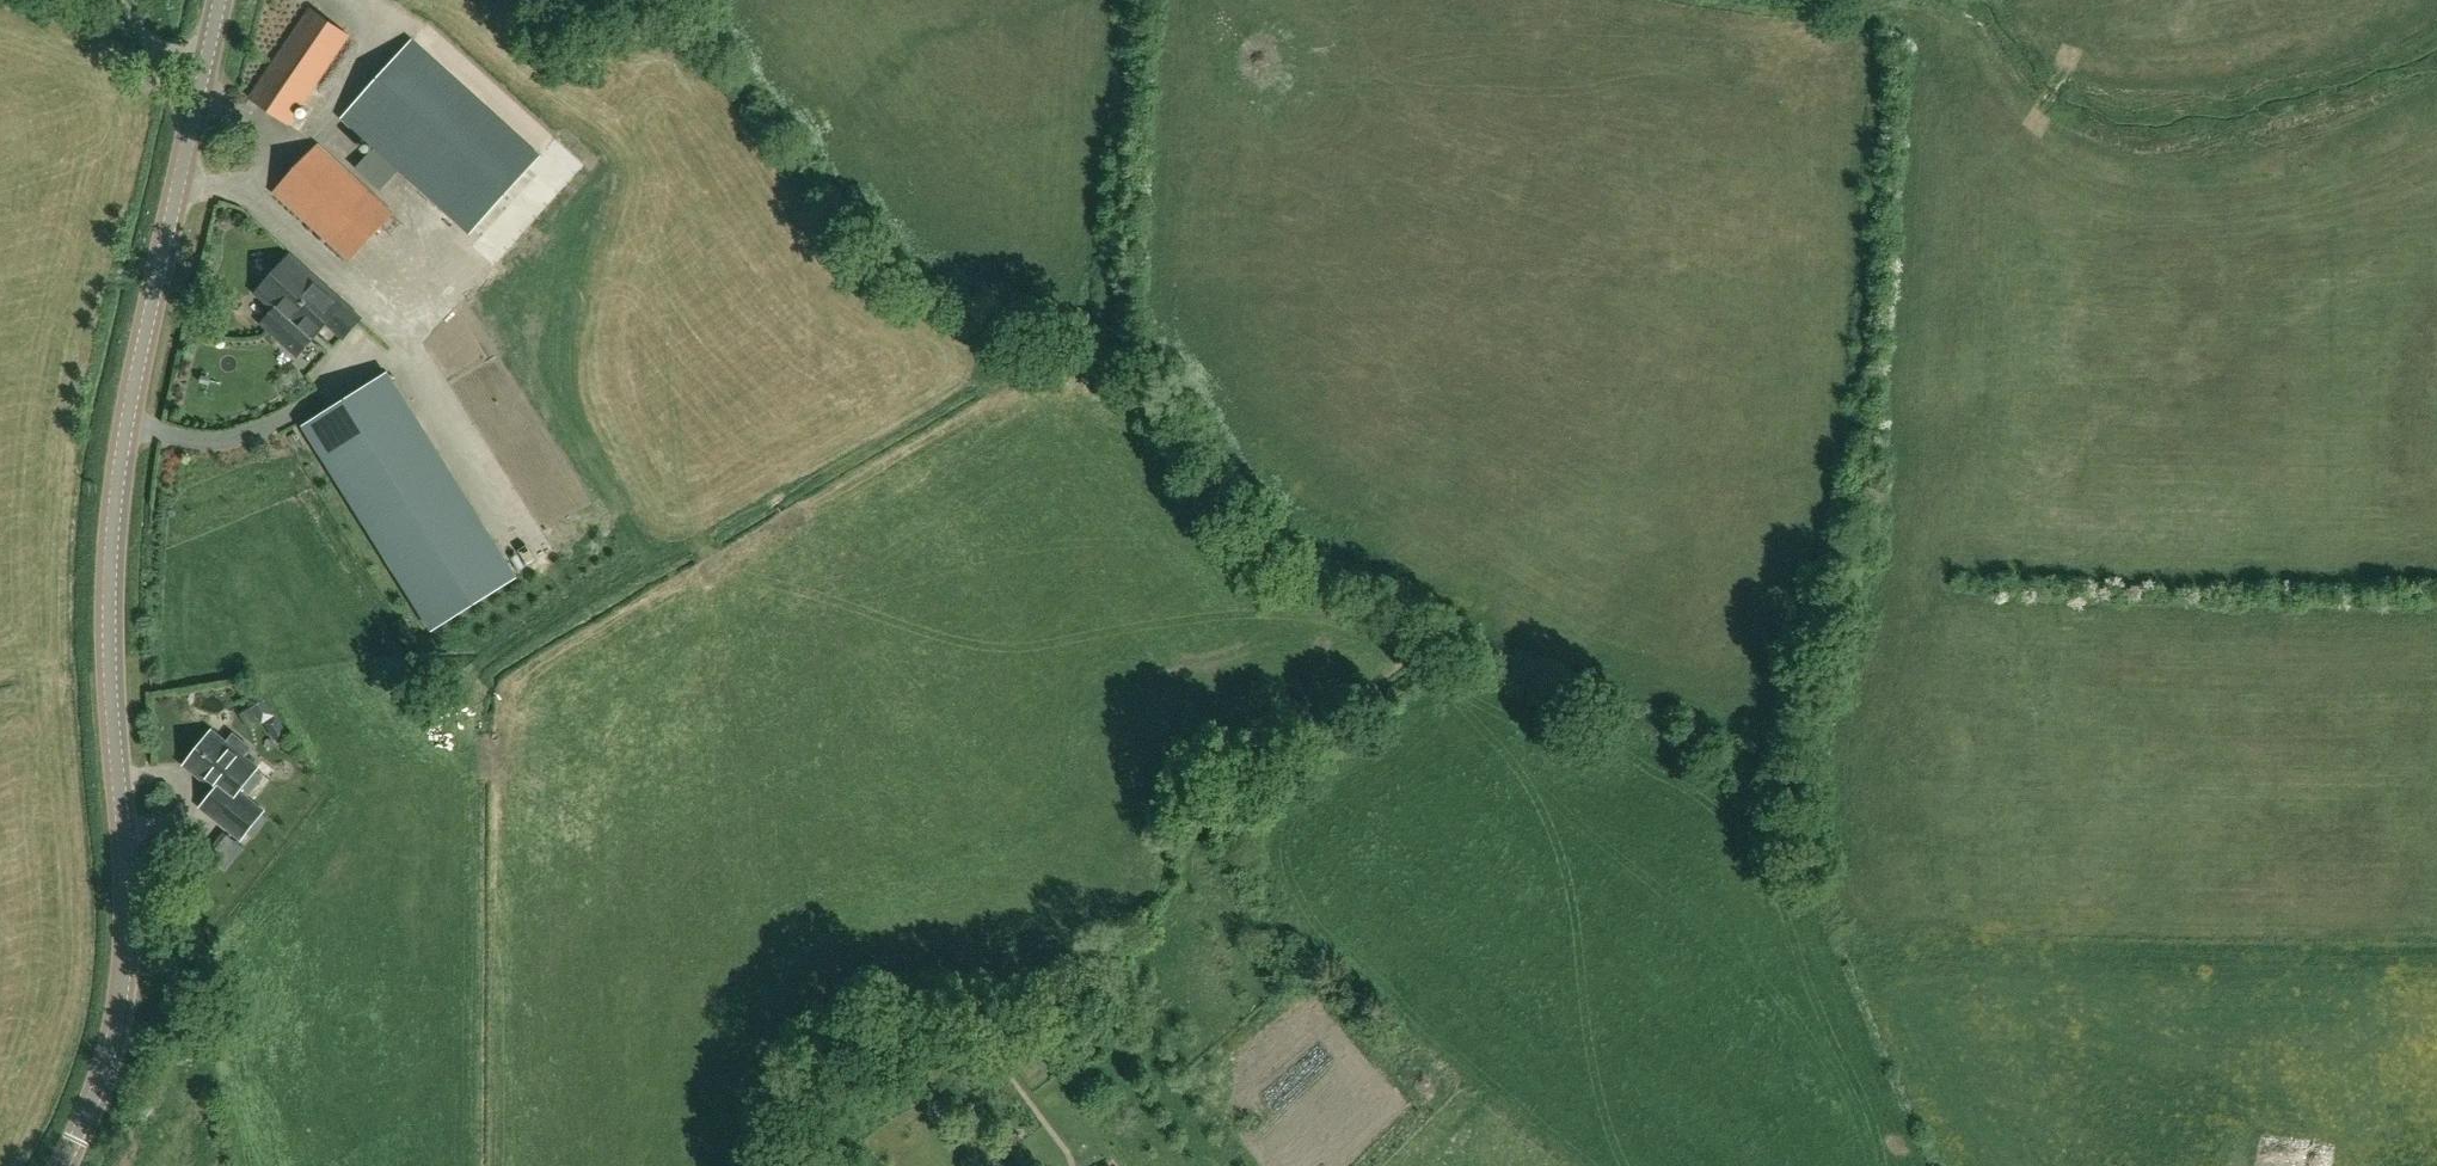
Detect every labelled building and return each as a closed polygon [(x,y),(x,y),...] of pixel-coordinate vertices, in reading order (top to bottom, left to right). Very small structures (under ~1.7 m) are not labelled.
[(249,98),(288,125),(349,35),(310,8),(249,98)] [(411,42),(394,62),(343,118),(468,232),(537,157),(411,42)] [(350,260),(392,212),(318,145),(275,193),(350,260)] [(298,353),(327,320),(346,336),(359,321),(289,258),(259,292),(276,307),(263,321),(298,353)] [(388,373),(304,426),(432,630),(516,577),(388,373)] [(265,698),(251,707),(261,724),(264,722),(279,745),(289,738),(290,737),(265,698)] [(257,768),(240,754),(248,745),(229,731),(222,740),(212,732),(186,764),(217,789),(202,807),(241,838),(263,811),(238,791),(257,768)]
